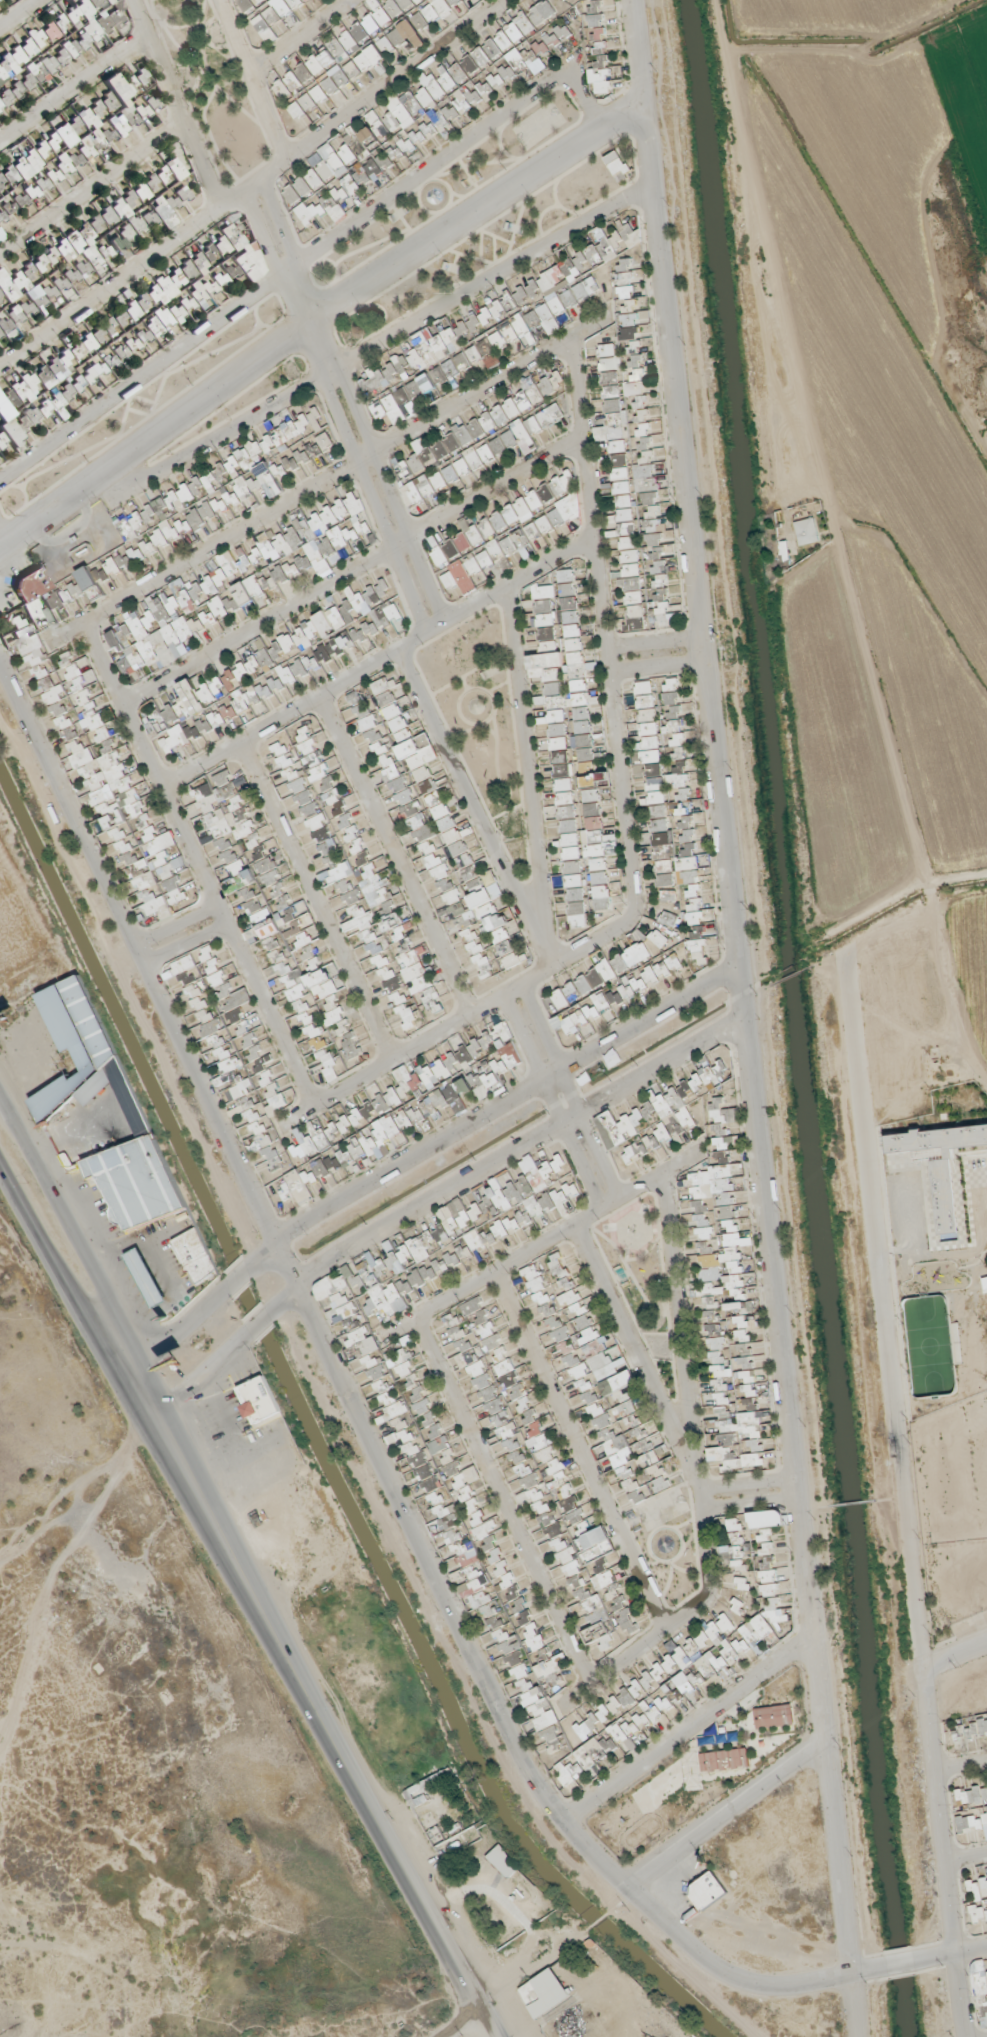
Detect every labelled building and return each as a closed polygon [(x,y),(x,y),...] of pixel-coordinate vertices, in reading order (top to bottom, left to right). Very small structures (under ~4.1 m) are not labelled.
[(520,50),(533,26),(516,17),(504,41),(520,50)] [(607,159),(614,179),(627,175),(620,155),(607,159)]
